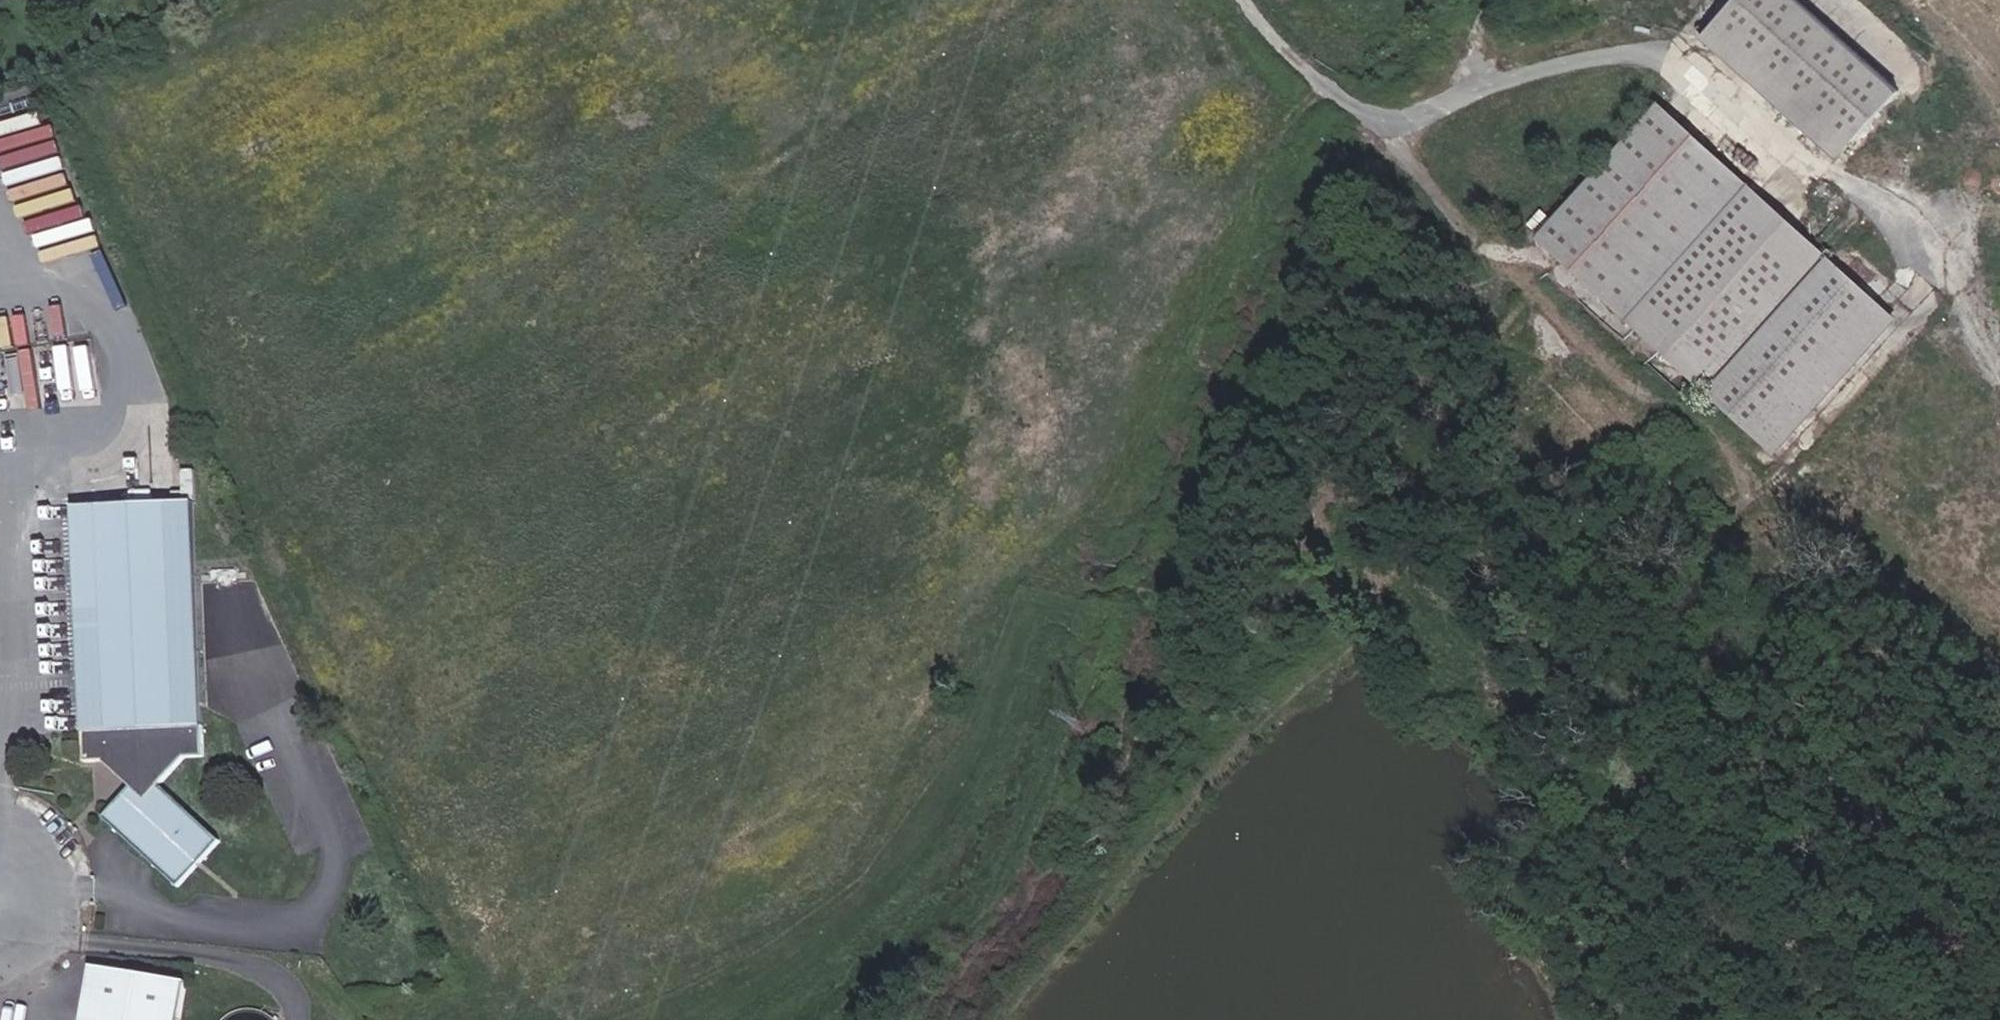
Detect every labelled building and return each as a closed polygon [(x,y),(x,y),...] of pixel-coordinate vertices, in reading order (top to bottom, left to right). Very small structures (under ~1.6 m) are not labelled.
[(1812,0),(1743,0),(1708,40),(1850,162),(1907,87),(1812,0)] [(1901,316),(1669,106),(1539,253),(1782,456),(1901,316)] [(201,503),(78,507),(90,762),(113,761),(141,787),(114,820),(184,885),(227,839),(167,787),(190,757),(212,758),(201,503)] [(101,965),(91,1019),(189,1019),(196,979),(101,965)] [(277,1019),(267,1011),(251,1007),(238,1010),(227,1016),(223,1019),(278,1019),(277,1019)]
